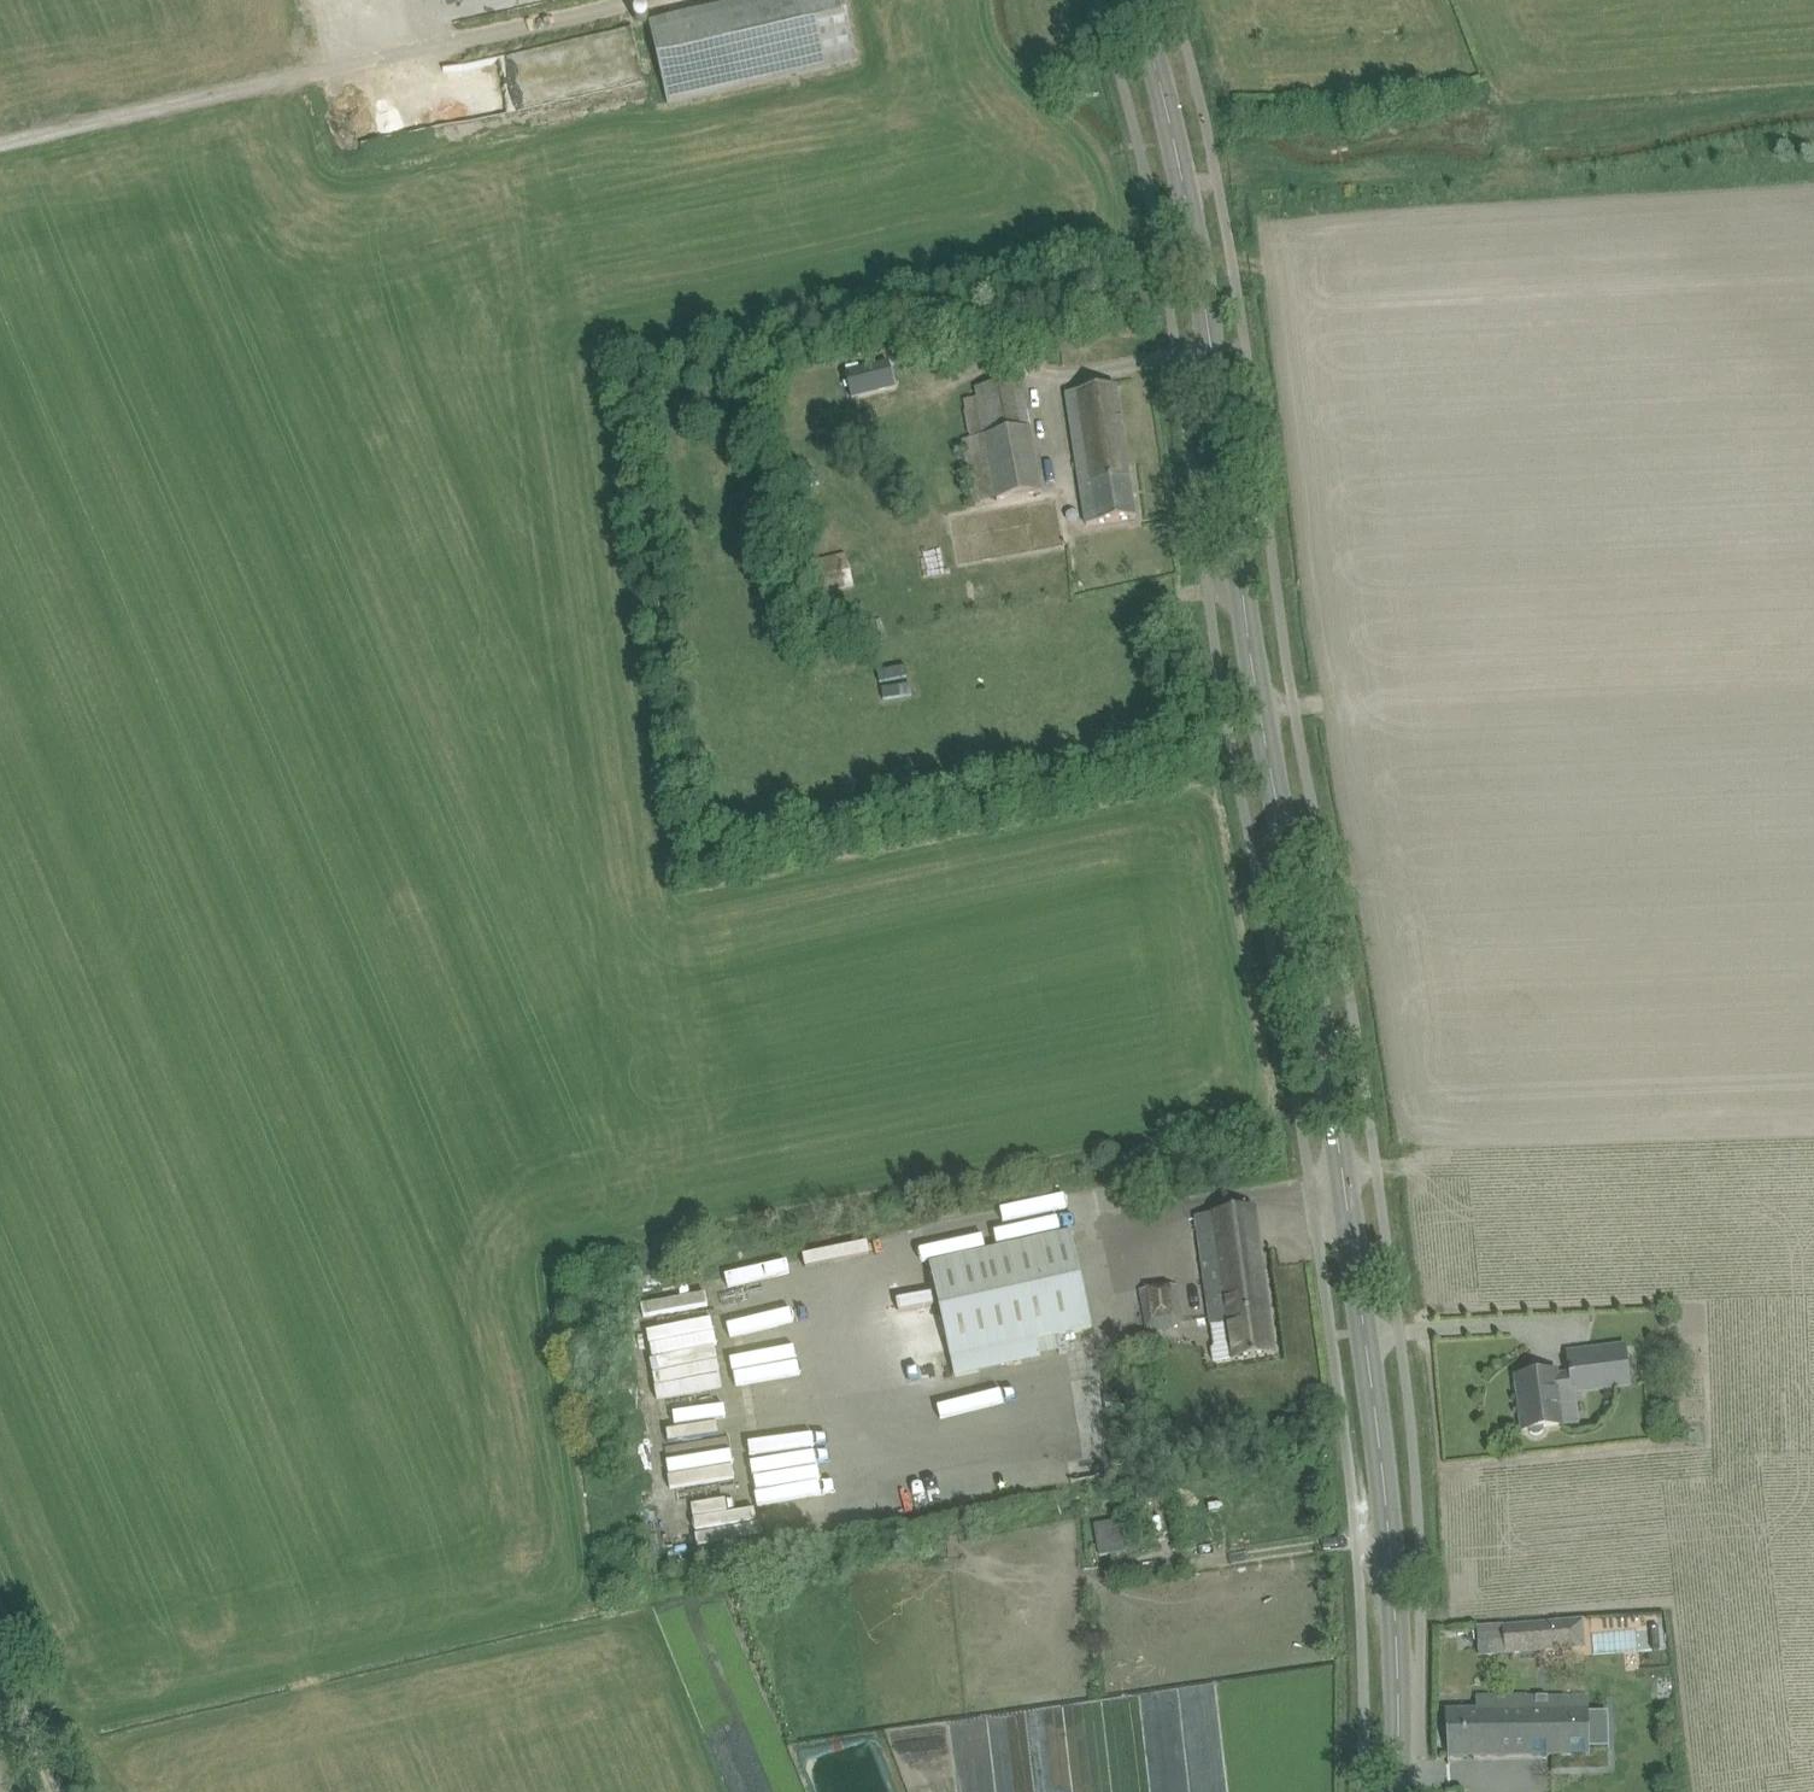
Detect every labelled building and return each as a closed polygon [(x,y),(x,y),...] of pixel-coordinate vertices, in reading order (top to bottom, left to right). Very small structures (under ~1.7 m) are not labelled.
[(845,0),(750,0),(650,22),(669,104),(858,62),(845,0)] [(849,366),(854,394),(894,386),(889,358),(849,366)] [(977,497),(996,493),(997,500),(1043,492),(1021,379),(977,387),(985,432),(965,435),(977,497)] [(1117,386),(1092,389),(1067,393),(1087,525),(1136,517),(1117,386)] [(1069,542),(1061,495),(971,511),(979,559),(1069,542)] [(808,561),(814,594),(855,587),(848,553),(808,561)] [(877,669),(883,699),(911,694),(905,664),(877,669)] [(988,1207),(992,1222),(1055,1206),(1052,1192),(988,1207)] [(1200,1240),(1211,1325),(1214,1346),(1211,1349),(1214,1360),(1217,1363),(1275,1355),(1255,1207),(1196,1216),(1200,1240)] [(1071,1233),(1048,1238),(930,1265),(955,1377),(980,1372),(975,1353),(1092,1327),(1071,1233)] [(705,1266),(708,1300),(716,1299),(721,1352),(787,1345),(777,1258),(705,1266)] [(1146,1329),(1157,1332),(1174,1330),(1183,1323),(1178,1284),(1139,1290),(1146,1329)] [(698,1299),(631,1311),(656,1448),(715,1438),(710,1408),(699,1410),(694,1380),(692,1381),(691,1371),(699,1370),(698,1360),(709,1358),(698,1299)] [(903,1315),(911,1354),(943,1347),(934,1308),(903,1315)] [(1556,1372),(1542,1374),(1518,1377),(1524,1429),(1529,1428),(1531,1433),(1535,1435),(1540,1434),(1544,1431),(1545,1426),(1562,1424),(1558,1393),(1572,1391),(1573,1392),(1630,1384),(1625,1346),(1568,1351),(1570,1371),(1556,1373),(1556,1372)] [(930,1413),(994,1399),(990,1381),(926,1395),(930,1413)] [(734,1456),(799,1450),(795,1413),(731,1420),(734,1456)] [(668,1492),(694,1489),(700,1538),(721,1535),(722,1546),(787,1538),(785,1525),(769,1527),(763,1478),(736,1482),(734,1467),(690,1473),(687,1453),(663,1456),(668,1492)] [(1101,1557),(1108,1555),(1129,1552),(1124,1523),(1096,1527),(1101,1555),(1101,1557)] [(1556,1620),(1479,1627),(1481,1655),(1558,1648),(1556,1620)] [(1477,1710),(1446,1711),(1449,1757),(1590,1754),(1589,1696),(1527,1697),(1527,1696),(1477,1696),(1477,1710)]
